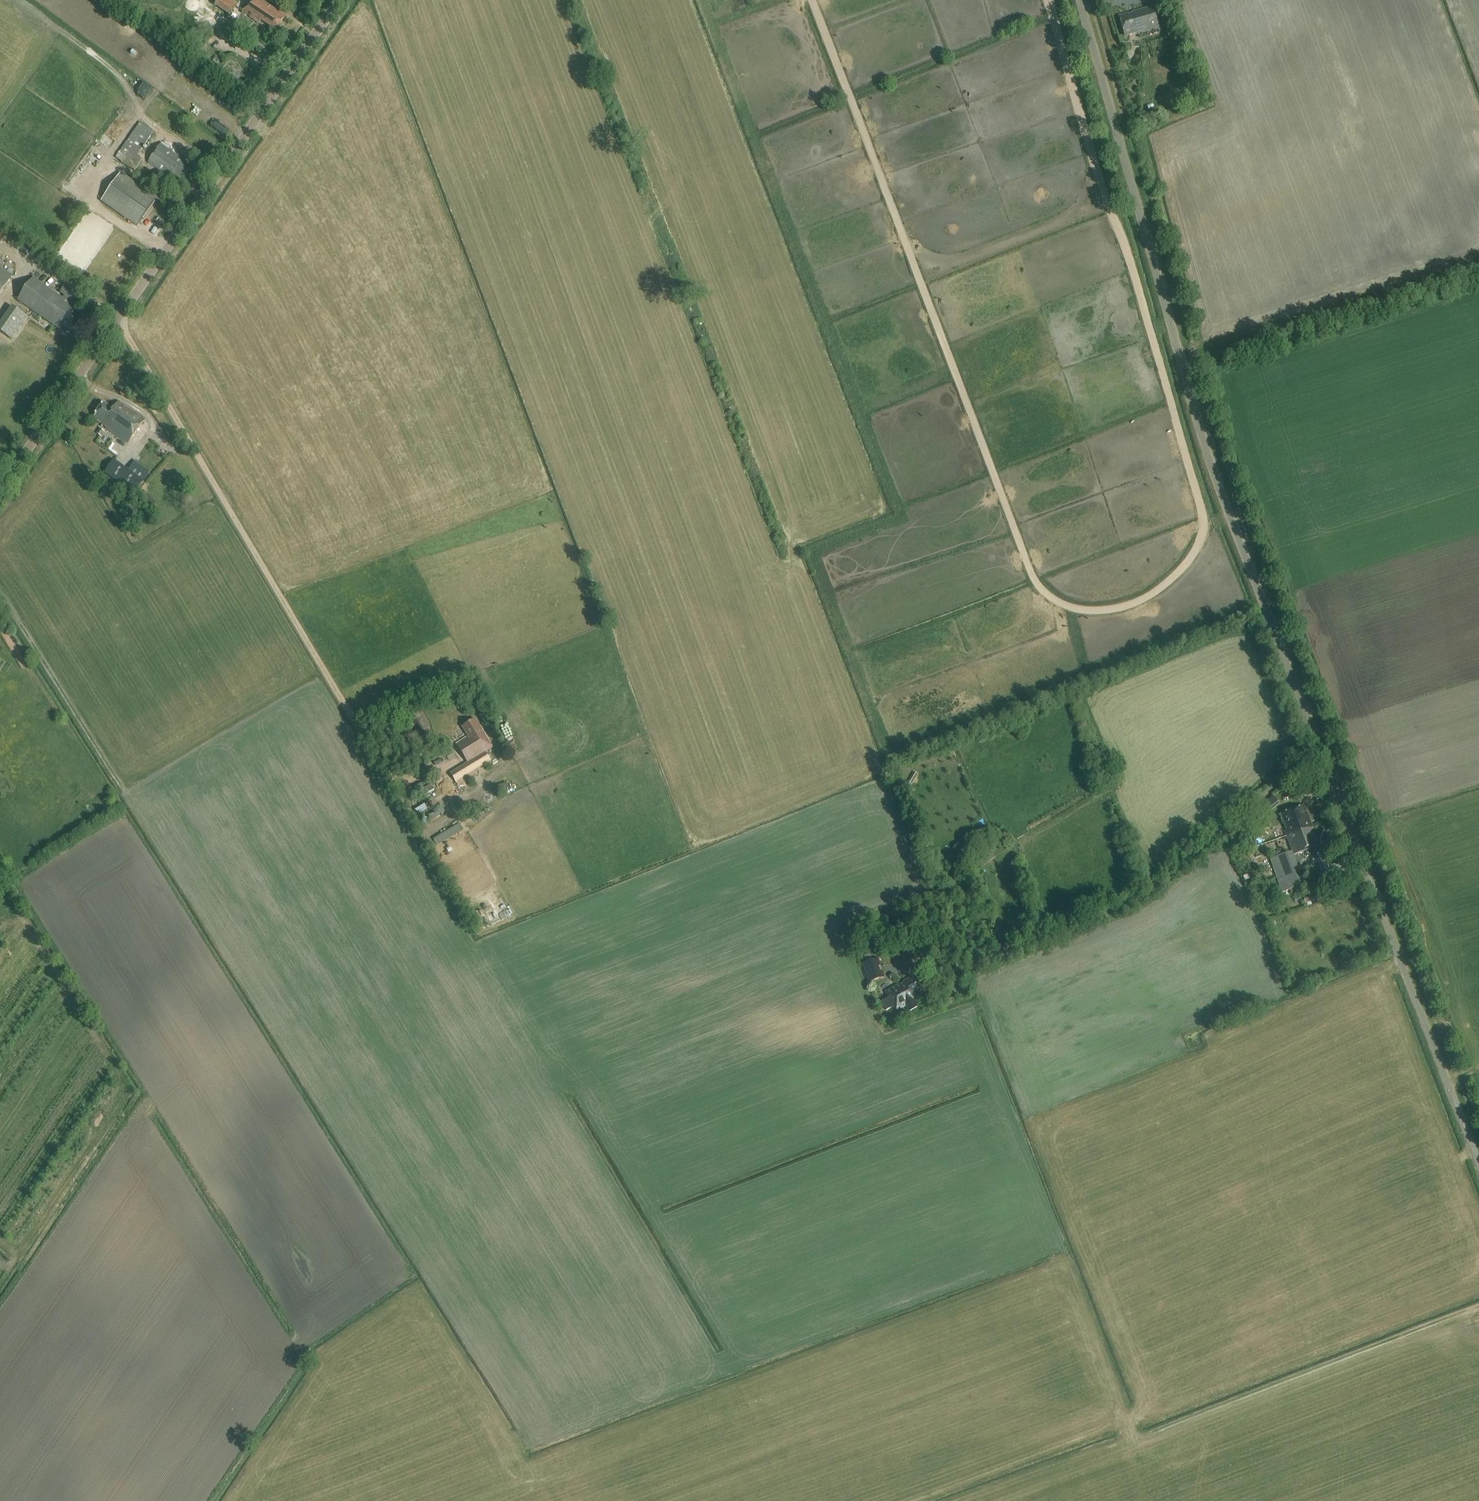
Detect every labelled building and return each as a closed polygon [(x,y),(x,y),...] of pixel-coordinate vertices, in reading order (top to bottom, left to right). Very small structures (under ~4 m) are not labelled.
[(192,8),(215,24),(222,14),(203,0),(198,0),(192,8)] [(215,5),(230,15),(238,4),(231,0),(218,0),(215,5)] [(276,30),(285,16),(261,0),(250,0),(242,12),(259,23),(261,20),(276,30)] [(1138,33),(1159,28),(1153,7),(1132,13),(1132,14),(1128,15),(1128,14),(1119,16),(1125,37),(1129,36),(1129,35),(1138,32),(1138,33)] [(153,131),(139,122),(127,141),(126,141),(115,158),(134,171),(141,160),(137,157),(153,131)] [(179,185),(190,169),(183,164),(184,161),(179,157),(181,156),(162,143),(148,163),(179,185)] [(121,173),(101,201),(137,226),(157,199),(121,173)] [(155,191),(160,195),(170,181),(164,177),(155,191)] [(12,278),(0,270),(0,295),(12,278)] [(63,299),(33,279),(17,301),(60,329),(62,326),(70,332),(81,316),(72,311),(81,298),(64,287),(60,293),(65,296),(63,299)] [(26,317),(11,306),(0,322),(0,331),(10,338),(26,317)] [(128,444),(145,420),(118,402),(113,409),(104,403),(94,419),(106,428),(106,429),(128,444)] [(105,431),(100,428),(96,433),(101,437),(105,431)] [(114,459),(105,473),(134,493),(144,479),(114,459)] [(450,774),(455,782),(490,761),(485,753),(493,749),(475,719),(462,727),(468,737),(456,744),(468,763),(450,774)] [(423,789),(431,805),(442,799),(434,783),(423,789)] [(510,783),(498,787),(501,795),(513,791),(510,783)] [(1319,818),(1325,816),(1321,804),(1315,806),(1319,818)] [(1287,836),(1312,827),(1304,806),(1281,814),(1287,830),(1285,831),(1287,836)] [(459,823),(433,839),(437,845),(463,830),(459,823)] [(1312,827),(1287,836),(1292,851),(1281,855),(1280,851),(1274,853),(1276,857),(1270,859),(1282,892),(1289,890),(1290,894),(1295,892),(1294,888),(1304,884),(1294,855),(1319,846),(1312,827)] [(1328,854),(1338,850),(1334,839),(1324,842),(1328,854)] [(998,860),(991,863),(995,874),(1002,871),(998,860)] [(1321,901),(1317,889),(1301,894),(1306,907),(1321,901)] [(878,965),(882,964),(880,957),(863,962),(870,982),(885,977),(883,971),(880,971),(878,965)] [(889,996),(880,1001),(885,1010),(893,1006),(896,1012),(906,1006),(909,1012),(917,1007),(910,993),(918,988),(912,978),(886,992),(889,996)]
